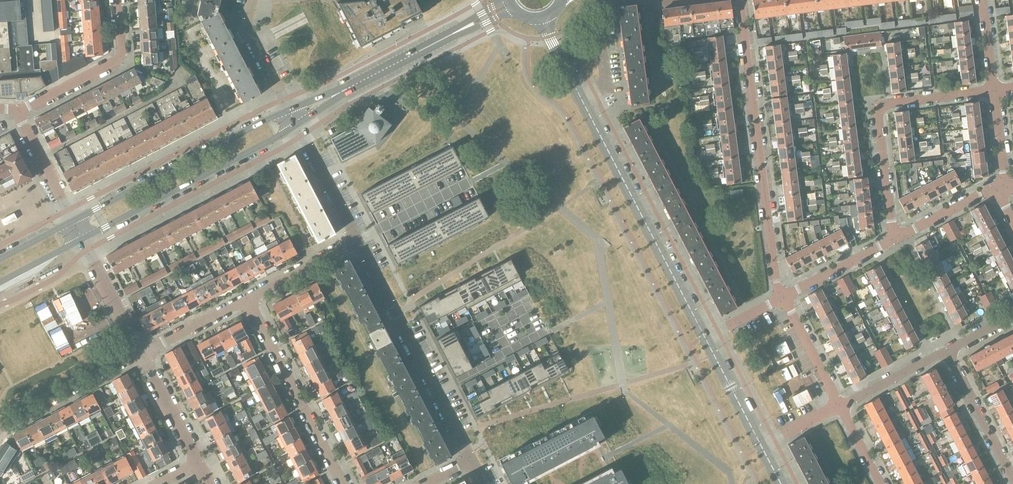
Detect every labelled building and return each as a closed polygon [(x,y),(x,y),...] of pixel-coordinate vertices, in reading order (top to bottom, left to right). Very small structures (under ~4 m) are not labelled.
[(18,46),(17,41),(17,35),(16,29),(16,24),(15,18),(15,13),(14,7),(14,0),(16,0),(0,0),(0,48),(18,46)] [(83,10),(99,9),(98,0),(82,0),(83,10)] [(220,4),(204,0),(200,0),(200,1),(201,1),(198,14),(201,21),(218,12),(219,6),(220,6),(220,4)] [(420,12),(414,0),(377,0),(376,0),(374,1),(373,0),(367,0),(369,3),(365,4),(363,0),(358,0),(337,2),(359,46),(369,41),(393,29),(396,27),(401,24),(400,22),(420,12)] [(783,0),(752,0),(754,19),(785,15),(783,0)] [(785,15),(816,11),(815,0),(783,0),(785,15)] [(846,0),(815,0),(816,11),(847,7),(846,0)] [(720,33),(729,32),(734,31),(730,1),(716,2),(720,33)] [(716,2),(703,4),(707,35),(720,33),(716,2)] [(160,4),(139,5),(140,9),(139,9),(139,17),(156,16),(155,9),(160,8),(160,4)] [(620,6),(617,7),(622,40),(640,38),(635,4),(623,6),(620,6)] [(703,4),(689,6),(694,37),(707,35),(703,4)] [(694,37),(689,6),(676,8),(680,39),(694,37)] [(676,8),(662,9),(665,28),(672,27),(674,42),(681,42),(680,39),(676,8)] [(99,9),(83,10),(84,22),(100,20),(99,9)] [(59,19),(60,19),(60,24),(67,23),(67,18),(68,18),(68,11),(65,11),(59,12),(58,12),(59,19)] [(201,21),(215,48),(232,38),(218,12),(201,21)] [(156,16),(139,17),(140,26),(141,25),(141,29),(157,28),(163,28),(163,22),(156,22),(156,16)] [(100,20),(84,22),(85,34),(101,32),(100,20)] [(948,28),(954,28),(955,35),(969,33),(967,21),(954,22),(954,23),(938,25),(939,29),(948,28)] [(67,23),(60,24),(61,28),(60,28),(60,36),(71,35),(71,27),(68,28),(67,23)] [(157,28),(141,29),(142,33),(141,33),(141,41),(158,40),(157,28)] [(101,32),(85,34),(86,45),(102,44),(101,32)] [(878,32),(861,34),(863,48),(881,46),(881,44),(879,32),(878,32)] [(971,46),(969,33),(955,35),(957,47),(971,46)] [(845,50),(863,48),(861,34),(849,36),(843,36),(845,50)] [(707,37),(707,38),(709,50),(724,48),(722,36),(707,37)] [(215,48),(229,76),(246,66),(232,38),(215,48)] [(622,40),(626,72),(644,70),(640,38),(622,40)] [(158,40),(141,41),(142,50),(143,49),(143,53),(159,52),(158,40)] [(887,56),(901,55),(899,42),(892,43),(885,43),(887,56)] [(55,43),(46,44),(47,60),(57,60),(55,43)] [(102,44),(86,45),(87,56),(103,55),(102,44)] [(764,46),(766,59),(781,57),(780,44),(764,46)] [(0,48),(0,73),(34,70),(34,69),(33,69),(31,47),(32,46),(31,45),(28,45),(18,46),(0,48)] [(958,59),(972,58),(971,46),(957,47),(958,59)] [(726,61),(724,48),(709,50),(710,63),(726,61)] [(159,52),(143,53),(144,57),(142,57),(143,64),(144,64),(144,65),(160,64),(160,63),(161,63),(161,62),(161,53),(160,52),(159,52)] [(832,55),(833,68),(847,66),(846,53),(832,55)] [(887,56),(888,68),(902,67),(901,55),(887,56)] [(82,67),(78,59),(77,56),(71,59),(77,70),(82,67)] [(82,67),(87,65),(83,56),(78,59),(82,67)] [(781,57),(766,59),(768,71),(783,69),(781,57)] [(974,70),(972,58),(958,59),(960,72),(974,70)] [(77,70),(71,59),(66,62),(72,73),(77,70)] [(47,60),(39,61),(40,69),(41,77),(46,86),(59,80),(57,60),(47,60)] [(726,61),(710,63),(712,75),(727,73),(726,61)] [(66,62),(63,63),(63,70),(67,76),(72,73),(66,62)] [(246,66),(229,76),(243,103),(261,94),(246,66)] [(849,78),(847,66),(833,68),(835,80),(849,78)] [(888,68),(890,80),(904,79),(902,67),(888,68)] [(127,73),(123,74),(130,88),(141,83),(134,69),(133,70),(132,68),(126,72),(127,73)] [(768,71),(769,83),(784,81),(783,69),(768,71)] [(0,73),(0,80),(18,78),(20,78),(34,77),(34,70),(0,73)] [(644,70),(626,72),(630,105),(648,103),(644,70)] [(976,83),(975,82),(974,70),(960,72),(962,85),(976,83)] [(729,85),(727,73),(712,75),(713,87),(729,85)] [(119,75),(112,79),(119,94),(130,88),(123,74),(120,76),(119,75)] [(34,77),(20,78),(20,83),(21,97),(26,96),(26,97),(46,86),(41,77),(34,77)] [(165,82),(153,77),(150,83),(161,88),(165,82)] [(0,80),(0,98),(17,99),(17,97),(21,97),(20,83),(20,78),(18,78),(0,80)] [(850,90),(849,78),(835,80),(837,92),(850,90)] [(104,84),(102,86),(109,99),(119,94),(112,79),(104,83),(104,84)] [(192,82),(187,85),(185,86),(195,105),(191,107),(187,100),(181,103),(178,97),(184,94),(181,88),(169,94),(172,100),(171,100),(178,113),(187,131),(217,115),(198,79),(192,82)] [(905,92),(904,79),(890,80),(892,93),(905,92)] [(786,94),(784,81),(769,83),(771,96),(786,94)] [(713,87),(715,99),(730,97),(729,85),(713,87)] [(97,86),(90,90),(98,105),(109,99),(102,86),(98,88),(97,86)] [(83,95),(79,97),(86,111),(98,105),(90,90),(82,94),(83,95)] [(852,102),(850,90),(837,92),(838,104),(852,102)] [(159,107),(171,100),(172,100),(169,94),(156,101),(159,107)] [(76,98),(68,102),(75,117),(86,111),(79,97),(76,99),(76,98)] [(730,97),(715,99),(716,111),(732,109),(730,97)] [(771,99),(773,111),(788,109),(786,97),(771,99)] [(61,107),(57,109),(64,122),(75,117),(68,102),(60,106),(61,107)] [(854,114),(852,102),(838,104),(840,116),(854,114)] [(964,103),(964,104),(966,116),(980,115),(978,102),(964,103)] [(152,103),(140,109),(143,115),(155,109),(152,103)] [(391,124),(380,116),(379,115),(384,109),(378,104),(373,111),(369,108),(354,126),(331,139),(342,161),(376,143),(391,124)] [(48,113),(46,114),(53,128),(64,122),(57,109),(54,110),(54,109),(48,112),(48,113)] [(140,109),(127,116),(131,122),(143,115),(140,109)] [(733,121),(732,109),(716,111),(718,123),(733,121)] [(773,111),(774,124),(790,122),(788,109),(773,111)] [(894,112),(896,125),(909,123),(908,111),(894,112)] [(178,113),(150,128),(159,145),(187,131),(178,113)] [(36,120),(43,133),(53,128),(46,114),(43,116),(43,115),(36,118),(37,119),(36,120)] [(855,126),(854,114),(840,116),(841,128),(855,126)] [(981,127),(980,115),(966,116),(967,128),(981,127)] [(114,130),(127,124),(124,118),(111,124),(114,130)] [(623,127),(637,156),(646,152),(648,157),(656,153),(642,125),(639,119),(627,125),(627,124),(625,126),(623,127)] [(733,121),(718,123),(720,135),(735,133),(733,121)] [(774,124),(776,136),(791,134),(790,122),(774,124)] [(159,145),(150,128),(148,123),(135,130),(137,135),(134,137),(131,132),(119,138),(130,160),(159,145)] [(896,125),(897,137),(911,136),(909,123),(896,125)] [(95,133),(82,139),(101,175),(130,160),(119,138),(114,130),(111,124),(99,131),(109,150),(105,152),(95,133)] [(712,128),(711,124),(703,125),(703,130),(699,130),(699,138),(704,137),(704,136),(706,135),(705,129),(712,128)] [(857,139),(855,126),(841,128),(843,140),(857,139)] [(981,127),(967,128),(969,140),(983,139),(981,127)] [(4,159),(14,178),(29,171),(29,170),(28,170),(25,163),(25,162),(24,162),(19,152),(13,141),(9,133),(0,138),(0,152),(4,159)] [(736,145),(735,133),(720,135),(721,147),(736,145)] [(776,136),(777,148),(793,146),(791,134),(776,136)] [(897,137),(899,149),(913,148),(911,136),(897,137)] [(58,137),(48,143),(47,143),(50,149),(61,143),(58,137)] [(82,139),(70,146),(80,165),(76,167),(66,148),(53,154),(72,190),(101,175),(82,139)] [(858,151),(857,139),(843,140),(844,152),(858,151)] [(984,151),(983,139),(969,140),(970,153),(984,151)] [(736,145),(721,147),(723,159),(738,157),(736,145)] [(443,151),(433,156),(443,175),(452,170),(462,165),(452,146),(443,151)] [(777,148),(779,160),(794,158),(793,146),(777,148)] [(914,161),(913,148),(899,149),(900,162),(914,161)] [(860,163),(858,151),(844,152),(846,164),(860,163)] [(984,151),(970,153),(972,165),(986,163),(984,151)] [(1,186),(14,178),(4,159),(0,152),(0,184),(1,186)] [(637,156),(654,187),(662,183),(664,188),(673,184),(656,153),(648,157),(646,152),(637,156)] [(291,190),(308,181),(301,167),(299,163),(295,155),(277,164),(281,172),(283,176),(291,190)] [(818,155),(810,156),(810,161),(811,168),(819,167),(818,155)] [(433,156),(424,161),(434,180),(443,175),(433,156)] [(740,169),(738,157),(723,159),(724,171),(740,169)] [(779,160),(781,172),(796,170),(794,158),(779,160)] [(424,161),(415,165),(425,185),(434,180),(424,161)] [(861,176),(860,163),(846,164),(847,177),(861,176)] [(988,176),(986,163),(972,165),(974,178),(988,176)] [(415,165),(406,170),(416,189),(425,185),(415,165)] [(740,169),(724,171),(726,184),(741,182),(740,169)] [(406,170),(397,175),(407,194),(416,189),(406,170)] [(781,172),(782,184),(797,182),(796,170),(781,172)] [(953,170),(942,176),(949,190),(961,184),(953,170)] [(370,189),(360,194),(370,213),(380,208),(389,203),(398,199),(407,194),(397,175),(388,180),(379,184),(370,189)] [(938,195),(949,190),(942,176),(931,182),(938,195)] [(853,179),(854,192),(868,190),(867,177),(853,179)] [(221,196),(230,213),(259,198),(256,191),(255,188),(254,189),(250,181),(221,196)] [(299,205),(304,216),(322,207),(316,196),(314,192),(308,181),(291,190),(297,201),(299,205)] [(782,184),(784,196),(799,194),(797,182),(782,184)] [(927,201),(920,187),(918,182),(907,188),(909,193),(917,207),(927,201)] [(927,201),(938,195),(931,182),(920,187),(927,201)] [(654,187),(670,218),(678,214),(680,219),(689,215),(673,184),(664,188),(662,183),(654,187)] [(269,193),(265,186),(258,189),(262,197),(269,193)] [(743,197),(742,194),(742,189),(730,191),(731,198),(743,197)] [(870,202),(868,190),(854,192),(856,204),(870,202)] [(905,213),(917,207),(909,193),(898,199),(905,213)] [(784,196),(785,208),(801,206),(799,194),(784,196)] [(462,203),(458,195),(450,199),(454,208),(462,203)] [(192,211),(201,228),(226,216),(230,213),(221,196),(192,211)] [(451,212),(442,216),(452,236),(461,231),(470,226),(479,221),(489,216),(479,197),(469,202),(460,207),(451,212)] [(870,202),(856,204),(857,216),(871,214),(870,202)] [(976,222),(990,215),(984,203),(970,211),(976,222)] [(801,206),(785,208),(787,221),(802,219),(801,206)] [(318,242),(335,233),(322,207),(304,216),(318,242)] [(164,226),(173,243),(201,228),(192,211),(183,216),(164,226)] [(17,219),(14,213),(2,220),(5,225),(17,219)] [(706,248),(689,216),(689,215),(680,219),(678,214),(670,218),(687,251),(695,247),(697,252),(706,248)] [(873,227),(871,214),(857,216),(859,229),(873,227)] [(995,226),(990,215),(976,222),(981,233),(995,226)] [(442,216),(433,221),(443,240),(452,236),(442,216)] [(952,231),(953,230),(957,228),(958,230),(964,226),(959,217),(947,223),(952,231)] [(433,221),(424,226),(434,245),(443,240),(433,221)] [(942,225),(946,233),(952,231),(947,223),(942,225)] [(164,226),(135,241),(144,258),(173,243),(164,226)] [(424,226),(415,231),(425,250),(434,245),(424,226)] [(847,226),(839,227),(840,229),(847,242),(854,239),(847,226)] [(987,244),(1001,237),(995,226),(981,233),(987,244)] [(953,230),(952,231),(956,239),(961,236),(958,230),(957,228),(953,230)] [(828,235),(835,249),(847,243),(847,242),(840,229),(828,235)] [(415,231),(406,235),(416,254),(425,250),(415,231)] [(952,231),(946,233),(950,241),(956,239),(952,231)] [(244,244),(250,241),(246,235),(241,238),(236,241),(239,247),(244,244)] [(397,240),(387,245),(397,264),(407,259),(416,254),(406,235),(397,240)] [(825,254),(835,249),(828,235),(818,241),(825,254)] [(914,247),(920,258),(934,251),(940,248),(934,236),(914,247)] [(1006,248),(1001,237),(987,244),(992,255),(1006,248)] [(290,239),(279,245),(286,259),(297,253),(290,239)] [(286,259),(279,245),(276,240),(266,246),(268,250),(275,265),(286,259)] [(115,273),(144,258),(135,241),(106,256),(110,264),(109,264),(111,267),(115,273)] [(814,260),(825,254),(818,241),(807,246),(814,260)] [(971,247),(973,251),(981,247),(979,243),(971,247)] [(803,265),(814,260),(807,246),(796,252),(803,265)] [(687,251),(704,283),(711,280),(714,285),(723,280),(706,248),(697,252),(695,247),(687,251)] [(983,251),(981,247),(973,251),(975,255),(983,251)] [(992,255),(998,266),(1012,258),(1006,248),(992,255)] [(268,250),(257,256),(265,270),(275,265),(268,250)] [(920,258),(926,269),(939,262),(934,251),(920,258)] [(792,271),(803,265),(796,252),(784,258),(792,271)] [(953,255),(945,259),(947,263),(955,259),(953,255)] [(257,256),(246,262),(254,276),(265,270),(257,256)] [(447,459),(450,458),(452,457),(349,258),(333,266),(436,465),(447,459)] [(1012,258),(998,266),(1004,276),(1012,272),(1012,261),(1012,258)] [(501,264),(512,285),(521,280),(510,259),(501,264)] [(243,282),(254,276),(246,262),(236,267),(243,282)] [(926,269),(931,280),(945,273),(939,262),(926,269)] [(231,270),(225,273),(232,287),(243,282),(236,267),(234,264),(229,266),(231,270)] [(501,264),(492,269),(503,290),(512,285),(501,264)] [(879,265),(866,272),(871,283),(885,276),(879,265)] [(959,265),(951,270),(953,274),(961,270),(959,265)] [(984,273),(992,269),(990,265),(982,269),(984,273)] [(220,275),(214,279),(221,293),(232,287),(225,273),(223,269),(218,272),(220,275)] [(494,295),(503,290),(492,269),(483,273),(494,295)] [(994,273),(992,269),(984,273),(986,277),(994,273)] [(1012,285),(1012,272),(1004,276),(1009,287),(1012,285)] [(474,278),(485,299),(494,295),(483,273),(474,278)] [(931,280),(937,291),(951,284),(945,273),(931,280)] [(203,284),(210,298),(221,293),(214,279),(211,274),(206,276),(209,281),(203,284)] [(842,278),(846,286),(851,283),(847,275),(842,278)] [(891,287),(885,276),(871,283),(877,294),(891,287)] [(937,291),(942,302),(956,294),(953,289),(959,286),(959,285),(967,280),(964,276),(951,284),(937,291)] [(485,299),(474,278),(465,283),(476,304),(485,299)] [(836,280),(841,288),(846,286),(842,278),(836,280)] [(725,314),(737,308),(729,293),(723,280),(714,285),(711,280),(704,283),(721,316),(723,315),(725,314)] [(324,297),(317,283),(315,283),(314,283),(309,285),(310,286),(306,288),(313,303),(324,297)] [(465,283),(455,287),(465,306),(465,307),(466,309),(476,304),(465,283)] [(851,283),(846,286),(850,294),(856,291),(851,283)] [(203,284),(192,290),(200,304),(210,298),(203,284)] [(149,286),(143,289),(146,295),(152,292),(149,286)] [(182,295),(189,310),(200,304),(192,290),(191,286),(186,289),(188,292),(182,295)] [(846,286),(841,288),(845,296),(850,294),(846,286)] [(465,307),(465,306),(455,287),(446,292),(456,311),(465,307)] [(891,287),(877,294),(883,305),(896,298),(891,287)] [(313,303),(306,288),(304,289),(304,288),(298,291),(299,292),(295,294),(303,309),(305,313),(309,311),(307,306),(313,303)] [(807,295),(813,307),(827,300),(821,288),(807,295)] [(989,302),(990,301),(994,299),(990,291),(984,294),(989,302)] [(128,297),(131,303),(141,298),(138,292),(128,297)] [(446,292),(437,297),(446,314),(447,316),(456,311),(446,292)] [(303,309),(295,294),(294,294),(294,293),(288,296),(289,297),(285,299),(293,314),(303,309)] [(942,302),(948,312),(962,305),(956,294),(942,302)] [(979,297),(983,305),(989,302),(984,294),(979,297)] [(182,295),(171,301),(178,315),(189,310),(182,295)] [(437,297),(428,301),(437,318),(438,318),(446,314),(437,297)] [(871,297),(863,301),(865,305),(873,301),(871,297)] [(160,307),(167,321),(178,315),(171,301),(167,303),(164,298),(157,301),(160,307)] [(902,309),(896,298),(883,305),(888,316),(902,309)] [(293,314),(285,299),(283,300),(283,299),(278,302),(278,303),(273,305),(281,320),(287,331),(293,328),(287,317),(293,314)] [(990,301),(989,302),(993,310),(998,307),(994,299),(990,301)] [(832,311),(827,300),(813,307),(818,318),(832,311)] [(439,320),(438,318),(437,318),(428,301),(419,306),(429,326),(439,320)] [(989,302),(983,305),(987,313),(993,310),(989,302)] [(968,317),(962,305),(948,312),(954,324),(968,317)] [(138,318),(146,332),(157,327),(149,312),(146,307),(141,310),(144,315),(138,318)] [(160,307),(149,312),(157,327),(167,321),(160,307)] [(877,308),(869,312),(871,316),(879,312),(877,308)] [(908,320),(902,309),(888,316),(883,319),(885,324),(891,321),(894,327),(908,320)] [(841,314),(844,318),(852,314),(849,310),(841,314)] [(838,321),(832,311),(818,318),(824,329),(838,321)] [(854,318),(852,314),(844,318),(846,322),(854,318)] [(882,319),(874,323),(877,327),(885,323),(882,319)] [(900,338),(913,330),(908,320),(894,327),(900,338)] [(838,321),(824,329),(830,339),(843,332),(838,321)] [(230,328),(229,328),(229,329),(236,343),(242,340),(248,351),(242,354),(245,361),(256,355),(253,349),(254,348),(248,338),(249,337),(241,322),(236,325),(235,324),(230,327),(230,328)] [(321,324),(312,329),(315,335),(324,330),(321,324)] [(226,349),(236,343),(229,329),(225,331),(224,330),(219,333),(220,333),(218,334),(226,349)] [(436,340),(441,349),(458,340),(458,341),(463,339),(457,329),(453,331),(436,340)] [(919,342),(913,330),(900,338),(905,349),(919,342)] [(307,332),(292,340),(294,343),(293,343),(295,347),(294,347),(297,353),(298,353),(299,354),(314,346),(307,332)] [(849,343),(843,332),(830,339),(835,350),(849,343)] [(853,336),(855,340),(863,336),(861,332),(853,336)] [(1012,351),(1012,333),(1004,338),(1011,352),(1012,351)] [(209,339),(208,339),(215,354),(226,349),(218,334),(214,336),(214,335),(209,338),(209,339)] [(865,340),(863,336),(855,340),(857,344),(865,340)] [(988,345),(984,347),(984,348),(968,357),(975,370),(995,360),(998,366),(1003,364),(1000,358),(1011,352),(1004,338),(989,346),(988,345)] [(215,354),(208,339),(204,342),(204,341),(200,343),(200,344),(197,345),(205,360),(215,354)] [(185,343),(192,355),(197,352),(191,340),(185,343)] [(441,349),(446,358),(463,349),(458,341),(458,340),(441,349)] [(849,343),(835,350),(841,361),(855,354),(849,343)] [(180,346),(165,354),(168,359),(167,360),(169,365),(170,365),(171,366),(186,358),(180,346)] [(314,346),(299,354),(301,358),(300,358),(303,364),(304,363),(304,365),(320,358),(314,346)] [(883,357),(884,356),(888,354),(884,346),(879,349),(883,357)] [(463,349),(446,358),(451,367),(468,359),(472,357),(467,347),(463,349)] [(873,352),(878,360),(883,357),(879,349),(873,352)] [(548,356),(549,358),(558,375),(568,369),(558,350),(548,356)] [(513,354),(508,356),(504,358),(506,363),(511,361),(515,358),(513,354)] [(860,365),(855,354),(841,361),(846,372),(860,365)] [(888,354),(884,356),(883,357),(887,365),(893,362),(888,354)] [(883,357),(878,360),(882,368),(887,365),(883,357)] [(186,358),(171,366),(173,370),(172,370),(175,376),(176,375),(177,377),(192,370),(186,358)] [(257,358),(251,361),(252,364),(245,368),(250,379),(265,372),(264,370),(265,370),(262,364),(259,360),(259,361),(257,358)] [(320,358),(304,365),(306,369),(305,369),(308,375),(309,374),(310,376),(325,368),(320,358)] [(549,379),(558,375),(549,358),(541,362),(540,362),(549,379)] [(473,368),(468,359),(451,367),(456,377),(473,368)] [(530,365),(531,367),(540,384),(549,379),(540,362),(541,362),(540,360),(530,365)] [(860,365),(846,372),(852,384),(866,376),(860,365)] [(214,377),(224,371),(221,366),(211,371),(214,377)] [(531,389),(540,384),(531,367),(522,372),(531,389)] [(325,368),(310,376),(312,380),(311,380),(314,386),(315,385),(316,387),(330,379),(331,379),(325,368)] [(952,405),(944,388),(945,388),(943,384),(942,385),(934,369),(920,376),(939,412),(950,406),(952,405)] [(192,370),(177,377),(178,381),(180,386),(181,386),(182,387),(197,380),(192,370)] [(252,383),(256,390),(271,383),(270,381),(271,381),(268,375),(267,376),(265,372),(250,379),(247,381),(249,385),(252,383)] [(522,372),(513,376),(522,393),(531,389),(522,372)] [(127,374),(112,381),(118,393),(134,385),(131,378),(129,379),(127,374)] [(513,376),(504,381),(513,398),(522,393),(513,376)] [(330,379),(316,387),(317,390),(316,391),(319,396),(320,396),(321,397),(335,390),(330,379)] [(197,380),(182,387),(184,391),(183,391),(186,397),(186,396),(187,398),(202,390),(197,380)] [(504,381),(495,386),(504,403),(513,398),(504,381)] [(271,383),(256,390),(262,401),(277,393),(276,392),(276,391),(273,386),(271,383)] [(901,385),(902,388),(907,397),(913,395),(907,383),(901,385)] [(134,385),(118,393),(124,404),(139,397),(136,392),(138,391),(134,385)] [(495,407),(504,403),(495,386),(486,390),(495,407)] [(100,388),(94,391),(100,403),(106,399),(100,388)] [(989,396),(994,406),(995,407),(1007,401),(1001,389),(989,396)] [(202,390),(187,398),(189,401),(188,402),(191,407),(192,407),(193,409),(208,401),(202,390)] [(486,390),(478,395),(477,395),(486,412),(495,407),(486,390)] [(486,412),(477,395),(478,395),(475,391),(465,396),(476,417),(486,412)] [(337,392),(322,400),(323,401),(322,402),(325,407),(326,407),(328,410),(342,403),(337,392)] [(86,395),(80,398),(88,414),(100,409),(92,393),(91,394),(92,395),(87,397),(86,395)] [(267,412),(268,411),(282,404),(281,403),(282,402),(279,397),(278,397),(277,393),(262,401),(267,412)] [(139,397),(124,404),(130,415),(146,407),(143,400),(141,401),(139,397)] [(69,406),(77,420),(88,414),(80,398),(73,402),(74,404),(69,406)] [(864,405),(869,415),(883,409),(877,398),(864,405)] [(208,401),(193,409),(195,412),(194,412),(197,418),(197,417),(198,419),(213,412),(208,401)] [(346,401),(342,403),(328,410),(329,412),(328,412),(331,418),(332,418),(333,421),(348,413),(352,412),(346,401)] [(1007,401),(995,407),(1000,418),(1012,412),(1007,401)] [(282,404),(268,411),(273,422),(288,415),(287,413),(285,407),(284,408),(282,404)] [(64,407),(57,410),(66,426),(77,420),(69,406),(65,408),(64,407)] [(950,406),(939,412),(935,414),(937,418),(941,416),(942,418),(953,412),(950,406)] [(146,407),(130,415),(136,427),(150,419),(148,414),(150,413),(146,407)] [(913,409),(919,421),(925,419),(919,407),(913,409)] [(883,409),(869,415),(875,426),(888,419),(883,409)] [(66,426),(57,410),(51,413),(52,415),(47,418),(56,434),(60,432),(58,430),(66,426)] [(211,431),(226,423),(220,411),(205,419),(207,423),(206,423),(209,429),(210,428),(211,431)] [(499,460),(501,463),(511,483),(628,483),(620,468),(620,469),(614,457),(611,452),(603,437),(604,436),(593,416),(591,411),(499,460)] [(942,418),(948,430),(959,424),(953,412),(942,418)] [(1000,418),(1006,428),(1012,425),(1012,413),(1012,412),(1000,418)] [(348,413),(333,421),(334,423),(333,423),(336,429),(337,428),(339,432),(354,425),(348,413)] [(278,431),(267,436),(270,442),(274,440),(274,438),(279,435),(294,427),(292,424),(293,423),(290,418),(289,417),(275,425),(278,431)] [(51,436),(56,434),(47,418),(43,420),(42,418),(35,422),(43,438),(50,434),(51,436)] [(150,419),(136,427),(142,438),(158,429),(154,423),(152,423),(150,419)] [(888,419),(875,426),(880,437),(894,430),(888,419)] [(914,419),(911,421),(915,430),(919,428),(914,419)] [(919,421),(922,427),(928,424),(927,423),(930,421),(929,419),(926,421),(925,419),(919,421)] [(230,420),(226,423),(211,431),(212,433),(212,434),(214,439),(215,439),(216,440),(231,433),(236,431),(230,420)] [(43,438),(35,422),(28,425),(29,427),(25,429),(32,444),(43,438)] [(930,424),(923,427),(926,434),(933,431),(930,424)] [(948,430),(953,440),(965,434),(959,424),(948,430)] [(354,425),(339,432),(340,434),(339,434),(342,440),(343,439),(345,443),(360,435),(354,425)] [(280,449),(285,447),(300,439),(298,435),(299,434),(296,429),(295,429),(294,427),(279,435),(283,442),(278,445),(280,449)] [(13,434),(14,435),(21,449),(32,444),(25,429),(20,432),(19,430),(13,434)] [(158,429),(142,438),(148,449),(162,441),(159,437),(161,436),(158,429)] [(894,430),(880,437),(886,448),(899,441),(894,430)] [(222,451),(237,443),(231,433),(216,440),(218,444),(217,444),(220,450),(221,449),(222,451)] [(99,434),(87,440),(90,447),(95,445),(102,441),(99,434)] [(953,440),(959,451),(971,445),(965,434),(953,440)] [(14,435),(7,439),(2,447),(1,445),(0,446),(0,454),(12,461),(19,451),(18,450),(21,449),(14,435)] [(360,435),(345,443),(345,444),(344,445),(347,450),(348,450),(350,454),(351,454),(353,457),(360,453),(358,450),(365,446),(360,435)] [(823,474),(812,454),(803,436),(792,442),(789,443),(787,444),(804,477),(812,473),(815,479),(823,474)] [(902,438),(910,459),(914,457),(906,437),(902,438)] [(291,458),(306,450),(304,445),(302,440),(301,440),(300,439),(285,447),(291,458)] [(162,441),(148,449),(153,460),(169,452),(166,445),(164,446),(162,441)] [(899,441),(886,448),(891,458),(905,451),(899,441)] [(925,441),(922,442),(926,452),(930,450),(925,441)] [(237,443),(222,451),(222,452),(221,453),(224,458),(225,458),(227,461),(242,454),(246,452),(244,447),(239,449),(237,443)] [(959,451),(965,462),(976,456),(971,445),(959,451)] [(68,459),(77,454),(73,448),(65,452),(68,459)] [(377,455),(377,454),(376,453),(374,449),(365,454),(368,460),(377,455)] [(291,458),(297,469),(312,461),(309,456),(310,456),(307,451),(306,450),(291,458)] [(905,451),(891,458),(897,469),(911,462),(905,451)] [(933,464),(936,462),(932,453),(928,455),(927,454),(923,456),(928,465),(932,463),(933,464)] [(0,476),(1,476),(4,472),(5,472),(12,461),(0,454),(0,475),(0,476)] [(233,472),(248,464),(242,454),(227,461),(228,463),(227,463),(229,469),(231,468),(233,472)] [(373,471),(368,474),(362,463),(368,460),(365,454),(353,460),(362,477),(361,477),(365,483),(380,483),(373,471)] [(405,454),(394,460),(402,475),(406,473),(411,471),(411,470),(413,469),(411,466),(405,454)] [(146,475),(141,466),(135,455),(129,459),(139,479),(146,475)] [(965,462),(970,473),(982,467),(976,456),(965,462)] [(125,457),(113,463),(121,479),(128,476),(127,474),(132,472),(125,457)] [(74,459),(69,461),(73,468),(74,467),(76,472),(79,470),(74,459)] [(402,475),(394,460),(384,465),(391,480),(395,478),(396,479),(401,476),(401,475),(402,475)] [(309,475),(311,478),(318,475),(316,471),(317,471),(315,467),(316,467),(313,461),(312,461),(297,469),(302,479),(309,475)] [(911,462),(897,469),(902,479),(916,472),(911,462)] [(936,462),(933,464),(937,473),(941,471),(936,462)] [(121,479),(113,463),(102,469),(109,483),(114,481),(115,482),(121,479)] [(238,483),(253,475),(248,464),(233,472),(233,473),(233,474),(235,479),(236,479),(238,483)] [(373,471),(380,483),(384,483),(385,483),(386,483),(391,482),(390,481),(391,480),(384,465),(373,471)] [(976,483),(977,483),(988,478),(982,467),(970,473),(976,483)] [(32,469),(21,474),(24,481),(36,476),(32,469)] [(91,475),(96,483),(108,483),(109,483),(102,469),(91,475)] [(902,479),(905,483),(920,483),(921,483),(916,472),(902,479)] [(823,474),(815,479),(812,473),(804,477),(808,483),(828,483),(823,474)] [(91,475),(84,478),(83,476),(79,479),(81,483),(96,483),(91,475)]
